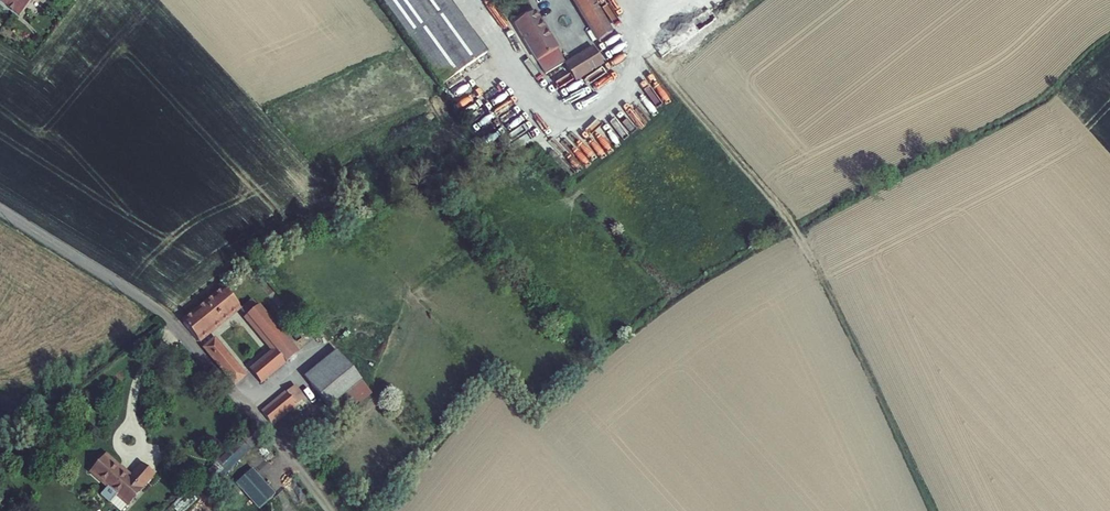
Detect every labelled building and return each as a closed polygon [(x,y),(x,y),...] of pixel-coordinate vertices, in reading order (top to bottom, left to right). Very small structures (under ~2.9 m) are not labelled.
[(16,8),(12,12),(18,17),(31,0),(6,0),(16,8)] [(412,46),(456,15),(445,0),(379,0),(412,46)] [(524,8),(536,0),(518,0),(524,8)] [(599,48),(611,40),(585,0),(568,0),(599,48)] [(487,59),(456,15),(412,46),(444,90),(487,59)] [(532,20),(515,31),(538,67),(556,56),(532,20)] [(576,86),(603,68),(593,54),(567,72),(576,86)] [(240,308),(226,289),(185,321),(200,340),(240,308)] [(252,298),(240,308),(276,354),(251,373),(259,383),(298,354),(252,298)] [(216,342),(207,350),(234,385),(244,378),(216,342)] [(342,358),(337,362),(352,380),(323,404),(338,421),(370,393),(359,381),(360,379),(342,358)] [(337,362),(308,387),(323,404),(352,380),(337,362)] [(262,413),(270,425),(303,399),(292,387),(262,413)] [(222,479),(251,451),(240,440),(211,469),(222,479)] [(107,451),(91,468),(107,482),(126,500),(152,472),(140,460),(129,471),(107,451)] [(239,483),(264,510),(281,495),(255,468),(239,483)] [(119,507),(126,500),(107,482),(100,490),(119,507)]
